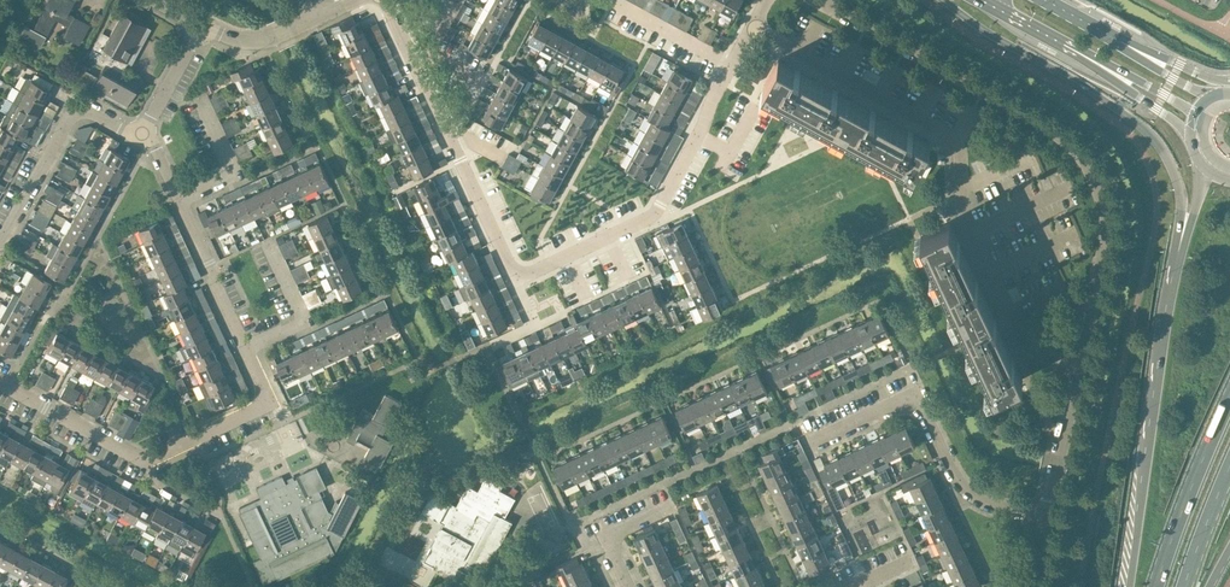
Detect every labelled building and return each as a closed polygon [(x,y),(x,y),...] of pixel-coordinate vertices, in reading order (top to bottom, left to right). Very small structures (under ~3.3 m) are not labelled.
[(41,44),(55,18),(68,25),(62,35),(78,43),(89,23),(67,12),(73,0),(43,0),(37,11),(41,14),(33,29),(25,24),(21,33),(41,44)] [(507,20),(514,8),(499,0),(494,0),(489,10),(507,20)] [(644,7),(649,10),(655,0),(648,0),(644,7)] [(656,14),(663,1),(661,0),(655,0),(649,10),(656,14)] [(721,9),(726,0),(710,0),(709,2),(721,9)] [(734,15),(742,0),(726,0),(721,9),(734,15)] [(656,14),(662,17),(669,4),(663,1),(656,14)] [(459,9),(464,12),(468,5),(463,3),(459,9)] [(669,4),(662,17),(668,20),(675,7),(669,4)] [(668,20),(673,23),(680,10),(675,7),(668,20)] [(456,16),(460,19),(464,12),(459,9),(456,16)] [(482,22),(501,32),(507,20),(489,10),(482,22)] [(673,23),(680,27),(687,14),(680,10),(673,23)] [(105,63),(122,72),(139,41),(142,43),(144,38),(143,37),(147,29),(136,23),(138,19),(129,14),(128,16),(122,12),(100,52),(93,49),(89,57),(103,65),(105,63)] [(680,27),(686,30),(693,18),(687,14),(680,27)] [(341,30),(347,42),(365,33),(366,34),(380,27),(377,22),(363,29),(359,20),(355,22),(352,16),(332,25),(335,32),(341,30)] [(476,34),(494,44),(501,32),(482,22),(476,34)] [(529,40),(542,47),(552,29),(539,22),(529,40)] [(697,37),(704,40),(711,27),(704,24),(697,37)] [(443,38),(450,42),(457,29),(451,25),(443,38)] [(704,40),(710,44),(717,31),(711,27),(704,40)] [(542,47),(554,54),(564,35),(552,29),(542,47)] [(347,42),(352,54),(371,46),(366,34),(365,33),(347,42)] [(374,39),(377,43),(385,39),(383,34),(374,39)] [(469,47),(487,57),(494,44),(476,34),(469,47)] [(554,54),(566,60),(576,42),(564,35),(554,54)] [(566,60),(578,67),(588,49),(576,42),(566,60)] [(352,54),(358,67),(377,58),(371,46),(352,54)] [(380,51),(383,56),(391,52),(389,47),(380,51)] [(578,67),(590,73),(600,55),(588,49),(578,67)] [(590,73),(602,80),(612,62),(600,55),(590,73)] [(358,67),(364,79),(383,70),(377,58),(358,67)] [(386,63),(388,68),(397,64),(395,59),(386,63)] [(763,87),(801,108),(816,80),(778,59),(763,87)] [(118,101),(126,105),(139,82),(122,72),(105,63),(103,65),(98,76),(85,69),(87,66),(78,61),(71,75),(106,94),(105,95),(117,102),(118,101)] [(516,65),(522,69),(525,64),(518,61),(516,65)] [(497,67),(504,70),(506,66),(499,62),(497,67)] [(611,92),(616,95),(628,72),(624,70),(624,68),(612,62),(602,80),(614,86),(611,92)] [(240,77),(246,89),(265,80),(259,67),(254,69),(251,63),(246,65),(231,72),(234,79),(240,77)] [(748,76),(758,81),(765,68),(755,63),(748,76)] [(503,80),(521,90),(528,78),(510,68),(503,80)] [(668,80),(686,90),(693,78),(674,68),(668,80)] [(364,79),(370,92),(389,83),(383,70),(364,79)] [(533,75),(540,79),(543,74),(536,70),(533,75)] [(392,76),(394,81),(403,77),(401,72),(392,76)] [(26,76),(19,89),(43,102),(49,89),(53,82),(35,73),(31,79),(26,76)] [(490,79),(497,82),(500,78),(493,74),(490,79)] [(540,79),(547,82),(549,78),(543,74),(540,79)] [(246,89),(252,102),(270,93),(265,80),(246,89)] [(496,92),(515,102),(521,90),(503,80),(496,92)] [(661,93),(679,102),(686,90),(668,80),(661,93)] [(801,108),(839,128),(854,101),(816,80),(801,108)] [(376,105),(380,103),(380,102),(395,95),(394,95),(399,93),(399,94),(409,89),(407,84),(398,88),(397,86),(391,89),(389,83),(370,92),(376,105)] [(557,88),(564,92),(567,87),(560,83),(557,88)] [(483,91),(490,95),(493,90),(486,86),(483,91)] [(564,92),(571,95),(574,91),(567,87),(564,92)] [(691,94),(699,98),(702,93),(694,88),(691,94)] [(19,89),(13,101),(36,114),(43,102),(19,89)] [(210,98),(213,104),(227,98),(224,91),(210,98)] [(549,98),(554,101),(558,94),(553,91),(549,98)] [(490,104),(508,114),(515,102),(496,92),(490,104)] [(252,102),(257,114),(276,105),(270,93),(252,102)] [(380,102),(380,103),(386,115),(405,106),(399,94),(399,93),(394,95),(395,95),(380,102)] [(654,105),(673,115),(679,102),(661,93),(654,105)] [(408,99),(410,104),(419,100),(417,95),(408,99)] [(582,101),(588,105),(591,100),(584,97),(582,101)] [(213,104),(216,111),(230,105),(227,98),(213,104)] [(477,103),(484,107),(486,102),(479,98),(477,103)] [(47,105),(56,109),(59,105),(50,100),(47,105)] [(588,105),(595,109),(598,104),(591,100),(588,105)] [(13,101),(6,113),(29,126),(34,129),(37,124),(33,120),(36,114),(13,101)] [(684,106),(693,110),(695,105),(687,101),(684,106)] [(839,128),(877,149),(892,122),(854,101),(839,128)] [(483,117),(501,127),(508,114),(490,104),(483,117)] [(257,114),(263,126),(282,118),(276,105),(257,114)] [(571,117),(589,127),(596,115),(578,105),(571,117)] [(648,117),(652,119),(666,127),(666,126),(673,115),(654,105),(648,117)] [(386,115),(392,127),(411,118),(405,106),(386,115)] [(414,111),(416,116),(425,112),(423,107),(414,111)] [(540,116),(545,118),(548,112),(543,109),(540,116)] [(41,117),(49,122),(52,117),(43,112),(41,117)] [(0,125),(5,128),(4,128),(19,136),(18,136),(28,141),(30,136),(31,137),(31,136),(26,133),(29,126),(6,113),(0,124),(0,125)] [(678,118),(686,122),(689,118),(680,113),(678,118)] [(222,122),(225,129),(238,123),(235,116),(222,122)] [(536,123),(541,125),(545,118),(540,116),(536,123)] [(564,129),(583,139),(589,127),(571,117),(564,129)] [(263,126),(269,139),(288,130),(282,118),(263,126)] [(392,127),(398,140),(417,131),(414,126),(411,118),(392,127)] [(645,131),(664,141),(670,129),(666,126),(666,127),(652,119),(645,131)] [(414,126),(417,131),(431,125),(428,120),(414,126)] [(877,149),(915,170),(930,142),(892,122),(877,149)] [(225,129),(228,136),(241,130),(238,123),(225,129)] [(34,129),(43,134),(45,129),(37,124),(34,129)] [(0,126),(0,141),(12,148),(18,136),(19,136),(4,128),(5,128),(0,125),(0,126)] [(671,130),(679,134),(682,130),(674,125),(671,130)] [(558,141),(576,151),(583,139),(564,129),(558,141)] [(269,139),(275,152),(294,143),(288,130),(269,139)] [(398,140),(404,152),(422,143),(423,144),(428,141),(426,136),(420,139),(417,131),(398,140)] [(639,143),(657,153),(664,141),(645,131),(639,143)] [(426,136),(428,141),(437,137),(434,132),(426,136)] [(527,140),(531,143),(535,136),(530,133),(527,140)] [(28,141),(36,146),(39,141),(31,137),(30,136),(28,141)] [(73,144),(86,151),(90,144),(77,137),(73,144)] [(669,144),(677,149),(680,144),(671,139),(669,144)] [(523,147),(528,149),(531,143),(527,140),(523,147)] [(5,160),(12,148),(0,141),(0,157),(5,160)] [(233,147),(237,154),(250,148),(247,141),(233,147)] [(551,153),(570,164),(576,151),(558,141),(551,153)] [(404,152),(409,165),(428,156),(423,144),(422,143),(404,152)] [(632,155),(650,165),(657,153),(639,143),(632,155)] [(70,150),(83,157),(86,151),(73,144),(70,150)] [(15,150),(22,154),(25,149),(18,145),(15,150)] [(431,149),(434,154),(442,149),(440,145),(431,149)] [(104,161),(122,171),(129,158),(111,148),(104,161)] [(237,154),(240,161),(253,154),(250,148),(237,154)] [(311,154),(314,161),(319,159),(316,151),(311,154)] [(662,156),(670,161),(673,156),(664,151),(662,156)] [(505,160),(518,167),(522,160),(509,153),(505,160)] [(545,166),(563,176),(570,164),(551,153),(545,166)] [(625,168),(644,178),(650,165),(632,155),(625,168)] [(409,165),(415,177),(434,169),(432,164),(428,156),(409,165)] [(9,162),(16,166),(18,161),(11,157),(9,162)] [(295,174),(304,193),(317,187),(308,168),(303,157),(298,160),(302,167),(300,167),(302,171),(295,174)] [(432,164),(434,169),(448,162),(446,157),(432,164)] [(60,168),(73,175),(77,168),(60,160),(57,166),(60,168)] [(502,166),(515,173),(518,167),(505,160),(502,166)] [(97,173),(115,183),(122,171),(104,161),(97,173)] [(308,168),(317,187),(330,181),(321,162),(308,168)] [(931,165),(926,162),(920,173),(926,176),(931,165)] [(286,165),(289,172),(294,170),(291,163),(286,165)] [(655,168),(664,173),(666,168),(658,164),(655,168)] [(538,178),(556,188),(563,176),(545,166),(538,178)] [(56,174),(69,181),(73,175),(60,168),(56,174)] [(273,171),(277,178),(282,176),(278,169),(273,171)] [(2,174),(9,178),(12,173),(5,170),(2,174)] [(91,185),(109,195),(115,183),(97,173),(92,170),(85,182),(91,185)] [(283,180),(292,199),(304,193),(295,174),(283,180)] [(261,177),(264,184),(269,182),(266,175),(261,177)] [(649,180),(657,185),(660,180),(651,176),(649,180)] [(414,186),(420,199),(439,190),(433,177),(414,186)] [(531,190),(550,200),(556,188),(538,178),(531,190)] [(442,183),(444,188),(453,184),(451,179),(442,183)] [(270,186),(279,205),(292,199),(283,180),(270,186)] [(248,183),(252,190),(257,188),(253,181),(248,183)] [(47,192),(60,199),(63,193),(50,185),(47,192)] [(84,197),(102,207),(109,195),(91,185),(84,197)] [(236,189),(239,196),(244,193),(241,186),(236,189)] [(258,192),(267,211),(279,205),(270,186),(258,192)] [(420,199),(426,211),(445,202),(445,203),(459,196),(457,191),(443,198),(439,190),(420,199)] [(43,198),(56,206),(60,199),(47,192),(43,198)] [(223,194),(227,202),(232,199),(228,192),(223,194)] [(246,197),(254,216),(267,211),(258,192),(246,197)] [(77,209),(96,219),(102,207),(84,197),(77,209)] [(233,203),(242,222),(254,216),(246,197),(233,203)] [(426,211),(432,224),(451,215),(445,203),(445,202),(426,211)] [(221,209),(230,228),(242,222),(233,203),(221,209)] [(454,208),(456,213),(465,209),(463,204),(454,208)] [(71,221),(89,231),(96,219),(77,209),(71,221)] [(211,223),(217,234),(230,228),(221,209),(208,215),(205,210),(199,213),(205,226),(211,223)] [(34,216),(46,223),(50,217),(37,210),(34,216)] [(308,223),(314,236),(333,227),(327,214),(308,223)] [(432,224),(438,236),(457,227),(451,215),(432,224)] [(30,223),(43,230),(46,223),(34,216),(30,223)] [(460,220),(462,225),(471,221),(468,216),(460,220)] [(139,229),(145,242),(164,233),(158,220),(139,229)] [(64,233),(82,243),(89,231),(71,221),(64,233)] [(669,243),(688,234),(682,221),(663,230),(669,243)] [(168,226),(170,231),(179,227),(176,222),(168,226)] [(921,235),(939,274),(967,261),(949,222),(942,225),(921,235)] [(314,236),(320,248),(339,239),(333,227),(314,236)] [(438,236),(444,249),(462,240),(457,227),(438,236)] [(466,233),(468,238),(477,234),(474,229),(466,233)] [(58,245),(76,255),(82,243),(64,233),(58,245)] [(145,242),(151,254),(170,245),(184,239),(182,234),(173,238),(173,237),(167,239),(164,233),(145,242)] [(20,240),(33,247),(37,241),(24,234),(20,240)] [(668,259),(675,256),(694,247),(688,234),(669,243),(662,246),(668,259)] [(635,238),(641,251),(648,248),(642,235),(635,238)] [(279,244),(282,251),(295,245),(292,238),(279,244)] [(320,248),(326,261),(345,252),(339,239),(320,248)] [(17,247),(30,254),(33,247),(20,240),(17,247)] [(450,261),(454,259),(468,252),(473,250),(473,251),(482,246),(480,241),(466,248),(462,240),(444,249),(450,261)] [(51,257),(69,267),(76,255),(58,245),(51,257)] [(151,254),(157,266),(176,258),(170,245),(151,254)] [(282,251),(285,258),(299,251),(295,245),(282,251)] [(179,251),(181,255),(190,251),(188,246),(179,251)] [(675,256),(681,268),(700,259),(694,247),(675,256)] [(454,259),(460,272),(479,263),(473,251),(473,250),(468,252),(454,259)] [(326,261),(332,273),(351,264),(345,252),(326,261)] [(482,256),(484,261),(493,257),(490,252),(482,256)] [(3,264),(8,267),(11,260),(7,257),(3,264)] [(44,269),(62,279),(69,267),(51,257),(44,269)] [(157,266),(163,279),(182,270),(176,258),(157,266)] [(646,261),(649,268),(654,265),(650,258),(646,261)] [(185,263),(187,268),(196,264),(194,259),(185,263)] [(681,268),(686,280),(705,272),(700,259),(681,268)] [(939,274),(957,314),(986,300),(967,261),(939,274)] [(291,269),(294,276),(307,269),(304,263),(291,269)] [(460,272),(466,284),(484,275),(479,263),(460,272)] [(326,276),(332,288),(338,285),(357,277),(351,264),(332,273),(326,276)] [(488,268),(490,273),(499,269),(496,264),(488,268)] [(649,268),(652,275),(657,272),(654,265),(649,268)] [(294,276),(297,282),(310,276),(307,269),(294,276)] [(163,279),(169,291),(183,285),(188,283),(182,270),(163,279)] [(25,284),(44,294),(50,281),(32,271),(25,284)] [(191,275),(193,280),(202,276),(200,271),(191,275)] [(686,280),(692,293),(711,284),(705,272),(686,280)] [(466,284),(471,297),(490,288),(484,275),(466,284)] [(642,277),(645,285),(650,282),(647,275),(642,277)] [(338,285),(344,298),(363,290),(357,277),(338,285)] [(493,281),(496,286),(504,281),(502,277),(493,281)] [(630,283),(633,290),(638,288),(634,281),(630,283)] [(657,286),(660,293),(665,290),(662,283),(657,286)] [(19,296),(37,306),(44,294),(25,284),(19,296)] [(692,293),(698,305),(717,297),(711,284),(692,293)] [(164,293),(170,306),(189,297),(183,285),(169,291),(164,293)] [(192,290),(195,295),(203,291),(201,286),(192,290)] [(639,292),(648,311),(661,305),(652,286),(639,292)] [(617,289),(620,296),(625,294),(622,287),(617,289)] [(302,294),(305,301),(319,294),(315,288),(302,294)] [(471,297),(477,309),(496,300),(490,288),(471,297)] [(499,293),(502,298),(510,294),(508,289),(499,293)] [(660,293),(664,299),(669,297),(665,290),(660,293)] [(627,298),(636,317),(648,311),(639,292),(627,298)] [(7,305),(30,318),(37,306),(19,296),(13,293),(7,305)] [(605,295),(608,302),(613,300),(610,293),(605,295)] [(305,301),(308,307),(322,301),(319,294),(305,301)] [(170,306),(176,318),(195,310),(189,297),(170,306)] [(698,305),(704,318),(723,309),(717,297),(698,305)] [(379,301),(383,308),(388,305),(384,298),(379,301)] [(592,301),(596,308),(600,305),(597,298),(592,301)] [(614,304),(623,323),(636,317),(627,298),(614,304)] [(198,303),(200,307),(209,303),(207,299),(198,303)] [(477,309),(483,321),(502,313),(496,300),(477,309)] [(957,314),(976,353),(1004,340),(986,300),(957,314)] [(505,306),(507,310),(516,306),(514,301),(505,306)] [(367,306),(370,313),(375,311),(372,304),(367,306)] [(580,306),(583,314),(588,311),(585,304),(580,306)] [(602,309),(611,328),(623,323),(614,304),(602,309)] [(0,317),(24,330),(30,318),(7,305),(0,317)] [(669,310),(672,317),(677,315),(674,308),(669,310)] [(377,315),(385,334),(398,328),(389,309),(377,315)] [(589,315),(598,334),(611,328),(602,309),(589,315)] [(176,318),(182,331),(201,322),(195,310),(176,318)] [(354,312),(358,319),(363,317),(359,310),(354,312)] [(204,315),(206,320),(215,316),(213,311),(204,315)] [(483,321),(489,334),(508,325),(502,313),(483,321)] [(866,320),(875,340),(889,334),(880,313),(866,320)] [(511,318),(513,323),(522,319),(520,314),(511,318)] [(572,323),(576,321),(577,321),(574,314),(569,316),(572,323)] [(364,321),(373,340),(385,334),(377,315),(364,321)] [(577,321),(579,326),(579,325),(586,340),(598,334),(589,315),(577,321)] [(672,317),(675,324),(680,322),(677,315),(672,317)] [(342,318),(345,325),(350,323),(347,316),(342,318)] [(17,342),(24,330),(0,317),(0,333),(17,342)] [(556,322),(560,329),(565,327),(561,319),(556,322)] [(852,326),(862,347),(875,340),(866,320),(852,326)] [(330,324),(333,331),(338,329),(334,321),(330,324)] [(352,327),(360,346),(373,340),(364,321),(352,327)] [(207,334),(207,335),(221,328),(218,323),(204,330),(201,322),(182,331),(188,343),(207,334)] [(544,328),(547,335),(552,332),(549,325),(544,328)] [(566,331),(575,350),(588,344),(586,340),(579,325),(579,326),(566,331)] [(839,333),(848,353),(862,347),(852,326),(839,333)] [(317,330),(320,337),(325,334),(322,327),(317,330)] [(339,333),(348,351),(360,346),(352,327),(339,333)] [(46,350),(58,356),(68,338),(56,331),(46,350)] [(531,333),(535,341),(540,338),(536,331),(531,333)] [(554,337),(563,356),(575,350),(566,331),(554,337)] [(10,354),(17,342),(0,333),(0,349),(10,354)] [(305,335),(308,342),(313,340),(310,333),(305,335)] [(327,338),(336,357),(348,351),(339,333),(327,338)] [(825,339),(835,359),(848,353),(839,333),(825,339)] [(193,356),(212,347),(207,335),(207,334),(188,343),(193,356)] [(216,340),(218,345),(227,341),(224,336),(216,340)] [(521,347),(523,352),(528,349),(525,345),(527,344),(524,337),(519,339),(522,346),(521,347)] [(542,343),(550,362),(563,356),(554,337),(542,343)] [(58,356),(71,363),(81,345),(68,338),(58,356)] [(314,344),(323,363),(336,357),(327,338),(314,344)] [(292,341),(295,348),(300,346),(297,339),(292,341)] [(812,345),(821,366),(835,359),(825,339),(812,345)] [(976,353),(994,392),(1023,379),(1004,340),(976,353)] [(507,345),(510,352),(515,350),(511,343),(507,345)] [(529,349),(538,368),(550,362),(542,343),(529,349)] [(302,350),(311,369),(323,363),(314,344),(302,350)] [(71,363),(83,370),(93,351),(81,345),(71,363)] [(798,352),(808,372),(821,366),(812,345),(798,352)] [(199,368),(218,359),(212,347),(193,356),(199,368)] [(221,352),(224,357),(232,353),(230,348),(221,352)] [(517,355),(525,374),(528,379),(540,373),(538,368),(529,349),(517,355)] [(289,356),(298,375),(311,369),(302,350),(289,356)] [(83,370),(95,376),(105,358),(93,351),(83,370)] [(784,358),(794,378),(808,372),(798,352),(784,358)] [(883,356),(886,362),(893,359),(890,352),(883,356)] [(528,379),(525,374),(517,355),(504,361),(505,363),(500,365),(511,387),(528,379)] [(280,369),(285,381),(298,375),(289,356),(276,362),(274,356),(267,359),(273,372),(280,369)] [(875,359),(878,366),(886,362),(883,356),(875,359)] [(95,376),(107,383),(117,364),(105,358),(95,376)] [(771,364),(780,385),(794,378),(784,358),(771,364)] [(205,381),(224,372),(218,359),(199,368),(205,381)] [(227,365),(229,370),(238,366),(236,361),(227,365)] [(107,383),(119,389),(129,371),(117,364),(107,383)] [(863,365),(856,368),(859,375),(866,371),(863,365)] [(848,372),(851,379),(859,375),(856,368),(848,372)] [(35,384),(42,387),(49,374),(42,371),(35,384)] [(119,389),(131,396),(141,378),(129,371),(119,389)] [(743,377),(753,398),(767,391),(757,371),(743,377)] [(205,396),(230,384),(224,372),(205,381),(199,383),(205,396)] [(233,377),(235,382),(244,378),(242,373),(233,377)] [(42,387),(48,391),(55,378),(49,374),(42,387)] [(730,384),(739,404),(753,398),(743,377),(730,384)] [(138,407),(145,410),(157,388),(152,386),(153,384),(141,378),(131,396),(140,401),(138,407)] [(831,388),(832,387),(839,384),(836,378),(828,381),(831,388)] [(815,388),(822,403),(836,396),(832,387),(831,388),(828,381),(815,388)] [(59,397),(66,400),(73,387),(66,384),(59,397)] [(205,396),(211,408),(217,405),(217,406),(236,397),(230,384),(205,396)] [(716,390),(726,410),(739,404),(730,384),(716,390)] [(239,390),(241,395),(250,391),(248,386),(239,390)] [(66,400),(72,404),(79,391),(73,387),(66,400)] [(703,396),(712,417),(726,410),(716,390),(703,396)] [(801,394),(804,400),(812,397),(809,390),(801,394)] [(364,457),(381,466),(393,441),(382,435),(387,425),(389,426),(402,402),(386,393),(375,414),(363,407),(346,439),(355,444),(358,438),(370,445),(364,457)] [(794,397),(797,404),(804,400),(801,394),(794,397)] [(689,403),(699,423),(712,417),(703,396),(689,403)] [(83,410),(90,413),(97,400),(91,397),(83,410)] [(90,413),(96,417),(103,404),(97,400),(90,413)] [(675,409),(685,429),(699,423),(689,403),(675,409)] [(768,409),(760,413),(763,419),(771,416),(768,409)] [(108,423),(114,427),(121,414),(115,410),(108,423)] [(753,417),(756,423),(763,419),(760,413),(753,417)] [(114,427),(121,430),(128,417),(121,414),(114,427)] [(648,422),(658,442),(672,436),(662,415),(648,422)] [(756,423),(760,432),(767,428),(763,419),(756,423)] [(8,434),(14,423),(9,421),(3,431),(0,430),(0,448),(8,434)] [(635,428),(644,449),(658,442),(648,422),(635,428)] [(741,422),(733,426),(736,432),(744,428),(741,422)] [(892,432),(901,452),(915,446),(906,425),(892,432)] [(725,429),(728,436),(736,432),(733,426),(725,429)] [(10,459),(20,440),(20,441),(26,430),(21,427),(15,438),(8,434),(0,448),(0,453),(10,459)] [(621,434),(631,455),(644,449),(635,428),(621,434)] [(878,438),(888,459),(901,452),(892,432),(878,438)] [(29,441),(34,443),(38,437),(33,434),(29,441)] [(607,441),(617,461),(631,455),(621,434),(607,441)] [(706,438),(709,445),(717,441),(714,435),(706,438)] [(792,440),(801,461),(808,458),(798,437),(792,440)] [(698,442),(701,448),(709,445),(706,438),(698,442)] [(865,445),(874,465),(888,459),(878,438),(865,445)] [(10,459),(22,465),(32,447),(20,441),(20,440),(10,459)] [(44,453),(44,454),(50,443),(45,441),(39,451),(32,447),(22,465),(34,472),(44,453)] [(594,447),(604,468),(617,461),(607,441),(594,447)] [(759,464),(765,478),(786,468),(780,454),(786,452),(782,445),(762,454),(765,461),(759,464)] [(851,451),(861,471),(874,465),(865,445),(851,451)] [(56,460),(62,450),(57,447),(51,458),(44,454),(44,453),(34,472),(32,475),(44,482),(46,478),(56,460)] [(580,453),(590,474),(604,468),(594,447),(580,453)] [(838,457),(847,478),(861,471),(851,451),(838,457)] [(55,491),(60,493),(79,459),(67,453),(62,463),(56,460),(46,478),(52,482),(51,484),(51,487),(53,489),(55,490),(55,491)] [(567,460),(576,480),(590,474),(580,453),(567,460)] [(665,458),(668,464),(676,460),(673,454),(665,458)] [(819,470),(829,492),(836,488),(834,484),(847,478),(838,457),(824,464),(826,467),(819,470)] [(657,461),(660,468),(668,464),(665,458),(657,461)] [(801,461),(805,469),(811,466),(808,458),(801,461)] [(553,466),(563,487),(576,480),(567,460),(553,466)] [(909,468),(912,474),(926,468),(923,461),(909,468)] [(91,469),(96,472),(100,465),(95,462),(91,469)] [(256,500),(239,508),(241,512),(240,512),(240,513),(241,512),(253,539),(252,539),(253,540),(254,539),(262,557),(254,560),(264,583),(277,577),(278,580),(279,579),(278,578),(335,552),(335,553),(336,553),(334,550),(336,549),(344,535),(345,536),(346,535),(345,535),(362,500),(363,501),(363,500),(345,491),(340,502),(336,500),(330,512),(328,511),(322,498),(323,497),(319,489),(325,486),(316,467),(317,466),(317,465),(297,475),(298,479),(295,480),(294,477),(289,480),(290,483),(287,484),(283,475),(257,488),(263,500),(257,503),(256,500)] [(646,467),(638,470),(641,477),(649,473),(646,467)] [(765,478),(772,491),(792,482),(786,468),(765,478)] [(901,471),(904,478),(912,474),(909,468),(901,471)] [(81,499),(83,494),(93,476),(81,469),(68,492),(81,499)] [(103,476),(108,478),(112,471),(107,469),(103,476)] [(630,474),(633,480),(641,477),(638,470),(630,474)] [(910,488),(916,500),(936,490),(930,476),(928,477),(925,472),(900,483),(903,491),(910,488)] [(421,510),(444,522),(423,561),(433,566),(432,567),(433,567),(434,566),(453,576),(449,583),(456,586),(469,586),(475,576),(476,576),(470,572),(474,565),(485,571),(486,570),(485,570),(511,521),(512,521),(504,517),(515,498),(515,497),(500,489),(503,484),(486,474),(486,475),(478,490),(467,484),(467,485),(468,485),(456,505),(454,504),(453,505),(431,493),(430,494),(431,494),(423,510),(422,510),(421,510)] [(95,501),(107,507),(117,489),(118,489),(124,478),(119,475),(113,487),(105,483),(95,501)] [(83,494),(95,501),(105,483),(93,476),(83,494)] [(810,480),(814,488),(820,485),(817,477),(810,480)] [(889,477),(882,480),(885,487),(892,483),(889,477)] [(619,479),(611,483),(614,489),(622,486),(619,479)] [(874,484),(877,490),(885,487),(882,480),(874,484)] [(127,489),(132,491),(136,485),(131,482),(127,489)] [(772,491),(778,505),(799,495),(792,482),(772,491)] [(603,487),(606,493),(614,489),(611,483),(603,487)] [(697,493),(703,507),(724,497),(717,483),(697,493)] [(814,488),(818,496),(824,493),(820,485),(814,488)] [(107,507),(119,514),(130,496),(118,489),(117,489),(107,507)] [(119,514),(132,521),(142,502),(148,491),(143,489),(140,494),(138,494),(132,491),(130,496),(119,514)] [(855,493),(858,499),(865,496),(863,489),(855,493)] [(916,500),(922,513),(943,504),(936,490),(916,500)] [(584,496),(587,502),(595,498),(592,492),(584,496)] [(142,529),(143,529),(146,523),(154,509),(153,509),(156,504),(156,505),(160,498),(155,495),(149,507),(142,502),(132,521),(143,527),(142,529)] [(778,505),(785,518),(805,509),(799,495),(778,505)] [(576,499),(579,506),(587,502),(584,496),(576,499)] [(703,507),(710,520),(730,511),(724,497),(703,507)] [(143,529),(155,536),(168,511),(174,501),(169,498),(164,509),(156,505),(156,504),(153,509),(154,509),(146,523),(143,529)] [(890,502),(894,510),(900,507),(897,499),(890,502)] [(823,507),(827,515),(833,512),(829,504),(823,507)] [(922,513),(928,527),(949,517),(943,504),(922,513)] [(155,536),(167,542),(180,518),(181,518),(186,508),(182,505),(176,515),(168,511),(155,536)] [(678,509),(682,517),(688,514),(684,506),(678,509)] [(894,510),(898,518),(904,515),(900,507),(894,510)] [(785,518),(791,532),(811,522),(805,509),(785,518)] [(710,520),(716,534),(736,524),(730,511),(710,520)] [(190,518),(195,521),(198,514),(194,512),(190,518)] [(827,515),(830,523),(837,520),(833,512),(827,515)] [(682,517),(685,525),(692,522),(688,514),(682,517)] [(670,520),(676,534),(683,531),(676,517),(670,520)] [(928,527),(935,540),(955,531),(949,517),(928,527)] [(167,542),(179,549),(192,525),(181,518),(180,518),(167,542)] [(202,525),(207,528),(210,521),(206,518),(202,525)] [(791,532),(797,545),(818,536),(811,522),(791,532)] [(716,534),(722,547),(743,538),(736,524),(716,534)] [(179,549),(192,555),(205,531),(192,525),(179,549)] [(903,529),(907,537),(913,534),(909,526),(903,529)] [(634,537),(640,551),(661,541),(654,527),(634,537)] [(676,534),(680,542),(686,539),(683,531),(676,534)] [(836,534),(839,542),(846,539),(842,531),(836,534)] [(935,540),(941,554),(962,544),(955,531),(935,540)] [(691,536),(694,544),(701,541),(697,533),(691,536)] [(907,537),(910,545),(917,542),(913,534),(907,537)] [(797,545),(804,559),(824,549),(818,536),(797,545)] [(722,547),(729,561),(749,551),(743,538),(722,547)] [(839,542),(846,556),(852,553),(846,539),(839,542)] [(640,551),(647,564),(667,555),(661,541),(640,551)] [(694,544),(698,552),(704,549),(701,541),(694,544)] [(9,568),(18,550),(6,543),(0,555),(0,563),(9,568)] [(941,554),(948,567),(968,558),(962,544),(941,554)] [(804,559),(810,573),(830,563),(824,549),(804,559)] [(9,568),(21,574),(31,556),(18,550),(9,568)] [(685,553),(689,561),(696,558),(692,550),(685,553)] [(729,561),(735,574),(756,565),(749,551),(729,561)] [(916,556),(919,564),(926,561),(922,553),(916,556)] [(647,564),(653,578),(674,568),(667,555),(647,564)] [(21,574),(33,581),(43,563),(31,556),(21,574)] [(562,572),(568,585),(588,575),(582,562),(580,563),(577,556),(555,566),(559,573),(562,572)] [(689,561),(693,569),(699,566),(696,558),(689,561)] [(948,567),(954,581),(974,571),(968,558),(948,567)] [(703,563),(707,571),(713,568),(710,560),(703,563)] [(919,564),(923,572),(929,569),(926,561),(919,564)] [(44,586),(45,586),(55,569),(43,563),(33,581),(44,586)] [(741,586),(744,586),(762,578),(756,565),(735,574),(741,586)] [(657,586),(669,586),(680,582),(674,568),(653,578),(657,586)] [(707,571),(711,579),(717,576),(713,568),(707,571)] [(73,581),(66,578),(67,576),(55,569),(45,586),(70,586),(73,581)] [(957,586),(977,586),(981,585),(974,571),(954,581),(957,586)] [(569,586),(594,586),(588,575),(568,585),(569,586)] [(701,586),(704,586),(708,585),(705,577),(698,580),(701,586)] [(762,578),(744,586),(766,586),(762,578)]
